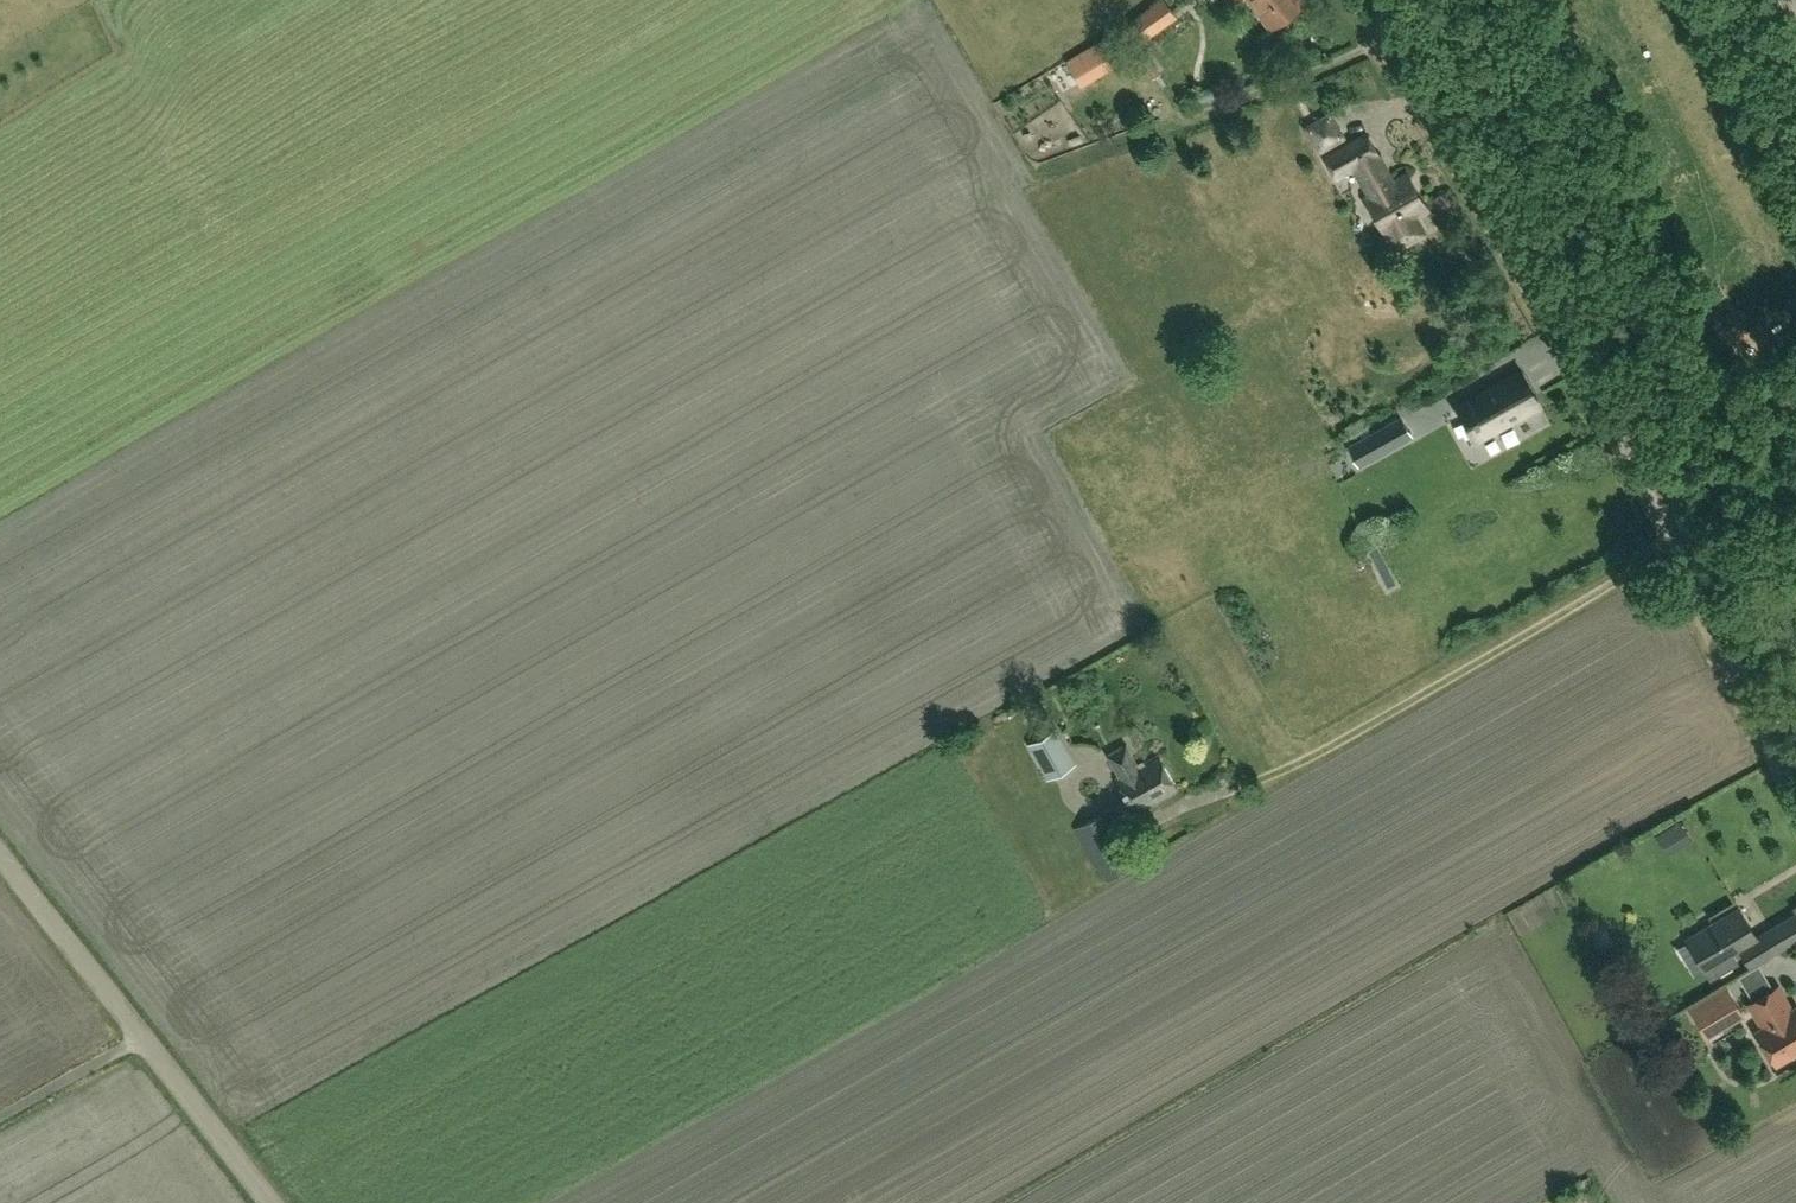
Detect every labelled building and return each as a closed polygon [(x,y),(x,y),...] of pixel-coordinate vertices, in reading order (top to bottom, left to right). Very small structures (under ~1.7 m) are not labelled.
[(1165,21),(1177,12),(1168,0),(1152,0),(1131,16),(1146,35),(1165,21)] [(1271,28),(1306,2),(1304,0),(1251,0),(1271,28)] [(1081,53),(1095,76),(1121,61),(1108,38),(1081,53)] [(1421,232),(1413,218),(1428,209),(1407,172),(1393,180),(1389,172),(1386,173),(1376,155),(1378,154),(1367,133),(1326,156),(1337,177),(1354,167),(1369,193),(1365,196),(1386,233),(1389,231),(1397,246),(1421,232)] [(1487,432),(1542,402),(1524,369),(1469,398),(1487,432)] [(1450,409),(1438,415),(1449,440),(1461,434),(1450,409)] [(1410,435),(1401,419),(1386,427),(1387,430),(1373,439),(1380,452),(1410,435)] [(1048,776),(1076,761),(1058,727),(1030,742),(1048,776)] [(1138,764),(1127,744),(1108,754),(1119,775),(1116,776),(1135,811),(1178,788),(1159,753),(1138,764)] [(1668,844),(1675,852),(1694,838),(1687,829),(1668,844)] [(1775,952),(1795,940),(1795,912),(1763,931),(1764,932),(1756,936),(1738,906),(1687,937),(1711,976),(1736,961),(1733,955),(1742,949),(1752,966),(1775,952)] [(1708,1036),(1745,1013),(1726,982),(1689,1004),(1708,1036)] [(1777,985),(1748,1002),(1763,1027),(1757,1031),(1775,1062),(1795,1050),(1795,1007),(1792,1010),(1777,985)]
